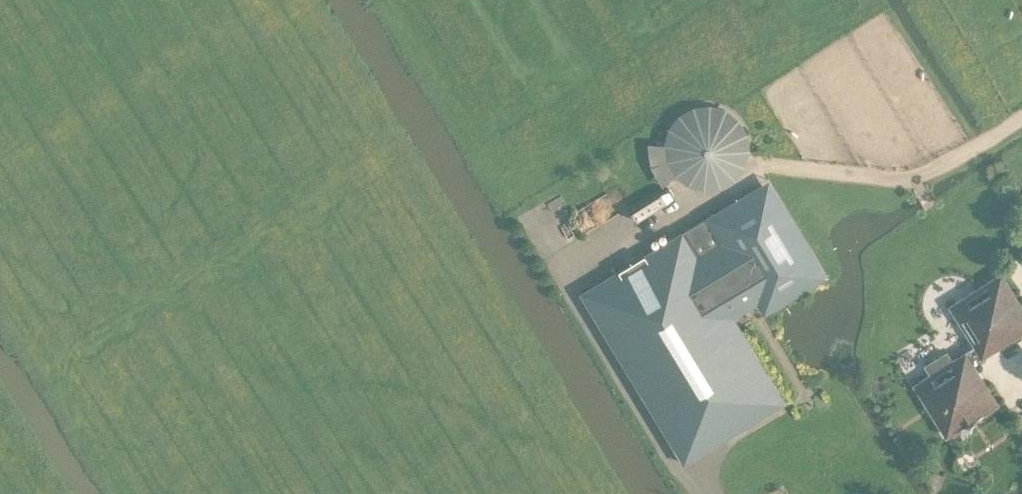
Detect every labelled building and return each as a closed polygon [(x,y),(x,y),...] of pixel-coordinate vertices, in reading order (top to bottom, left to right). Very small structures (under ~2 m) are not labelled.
[(665,124),(661,140),(664,157),(673,171),(687,182),(703,186),(720,183),(734,174),(744,160),(748,144),(746,127),(737,113),(731,108),(723,103),(707,99),(690,101),(675,110),(674,113),(665,124)] [(758,184),(580,292),(683,461),(784,400),(727,306),(761,285),(766,294),(809,268),(758,184)] [(932,373),(916,383),(948,434),(999,402),(974,362),(1021,331),(1021,303),(1003,272),(951,304),(977,345),(954,359),(948,349),(926,363),(932,373)] [(913,340),(897,353),(909,368),(925,355),(913,340)]
